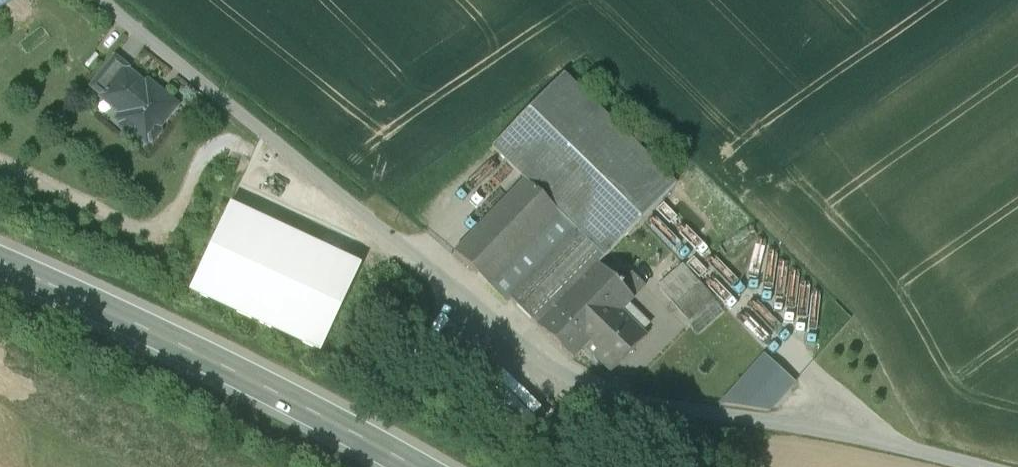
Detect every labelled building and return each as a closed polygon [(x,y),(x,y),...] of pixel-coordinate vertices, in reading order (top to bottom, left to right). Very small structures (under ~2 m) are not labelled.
[(16,0),(0,0),(0,10),(16,0)] [(114,57),(90,89),(122,114),(114,124),(146,149),(178,106),(114,57)] [(524,180),(558,215),(602,258),(604,259),(674,187),(562,76),(492,148),(524,180)] [(489,287),(558,215),(524,180),(454,253),(489,287)] [(229,205),(188,293),(319,354),(361,266),(229,205)] [(536,326),(596,265),(602,258),(558,215),(489,287),(506,304),(509,301),(536,326)] [(572,361),(584,348),(620,313),(627,306),(632,300),(619,286),(596,265),(536,326),(572,361)] [(682,265),(656,287),(687,323),(713,300),(682,265)] [(631,274),(619,286),(632,300),(644,287),(631,274)] [(631,308),(627,306),(620,313),(641,334),(649,326),(631,308)] [(620,313),(584,348),(609,373),(646,338),(641,334),(620,313)] [(764,357),(722,404),(768,411),(793,384),(764,357)]
